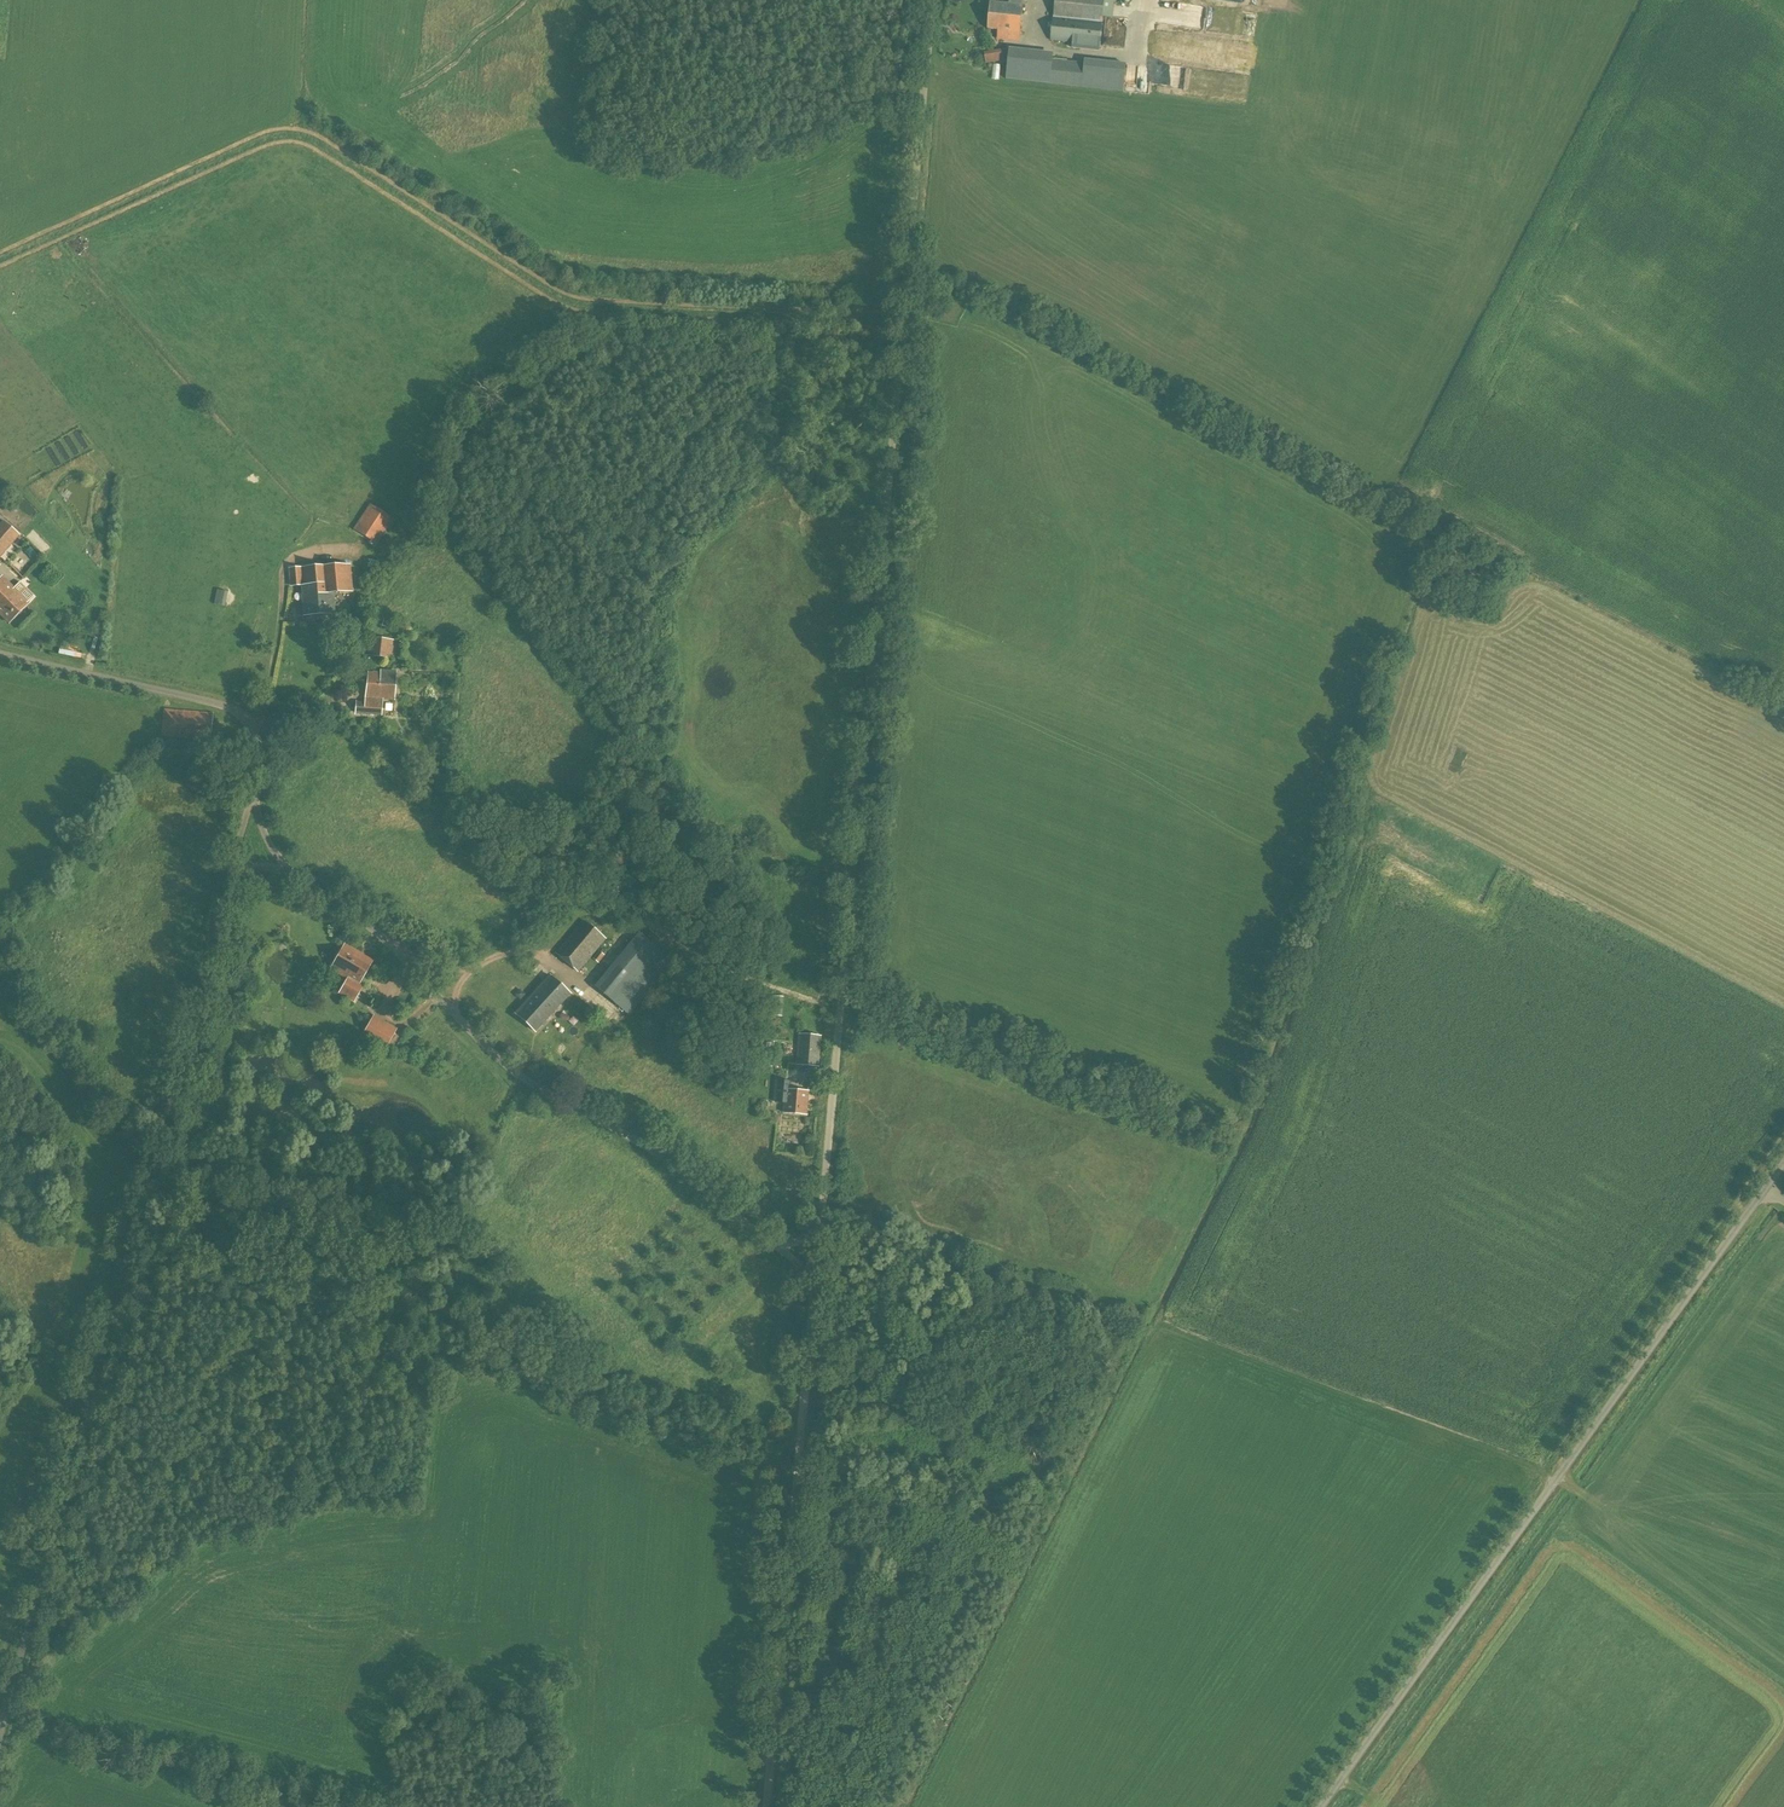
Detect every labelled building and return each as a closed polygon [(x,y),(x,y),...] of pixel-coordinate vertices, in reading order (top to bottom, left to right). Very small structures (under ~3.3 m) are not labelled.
[(1009,4),(991,2),(988,29),(1000,30),(999,38),(1020,40),(1023,0),(1010,0),(1009,4)] [(1104,0),(1055,0),(1052,41),(1101,45),(1103,21),(1104,0)] [(1202,38),(1203,29),(1159,23),(1157,32),(1163,33),(1162,44),(1157,43),(1154,62),(1176,65),(1177,56),(1166,55),(1167,49),(1176,50),(1177,42),(1183,43),(1184,38),(1192,39),(1192,36),(1202,38)] [(987,63),(1007,62),(1006,50),(986,51),(987,63)] [(1049,84),(1082,88),(1085,63),(1052,60),(1049,84)] [(392,518),(370,504),(353,530),(375,544),(392,518)] [(0,524),(0,557),(20,535),(3,520),(0,524)] [(301,585),(303,616),(335,614),(333,593),(352,592),(351,564),(289,569),(290,586),(301,585)] [(9,623),(30,603),(3,576),(0,579),(0,614),(9,623)] [(214,604),(224,606),(227,591),(217,589),(214,604)] [(367,655),(391,658),(393,640),(369,637),(367,655)] [(396,671),(381,670),(380,673),(367,672),(365,702),(356,701),(355,714),(381,716),(382,699),(394,700),(396,671)] [(164,709),(163,737),(211,740),(213,713),(164,709)] [(555,953),(578,973),(606,939),(583,919),(555,953)] [(330,970),(347,980),(339,994),(353,1002),(363,984),(360,982),(372,960),(345,944),(330,970)] [(606,974),(595,987),(611,1000),(622,987),(606,974)] [(549,976),(539,987),(515,1013),(536,1031),(569,994),(549,976)] [(784,1016),(786,996),(773,995),(771,1015),(784,1016)] [(361,1037),(384,1051),(398,1029),(374,1015),(361,1037)] [(801,1033),(798,1064),(816,1066),(819,1066),(822,1035),(801,1033)] [(778,1102),(783,1102),(782,1112),(806,1114),(808,1091),(780,1089),(778,1102)]
